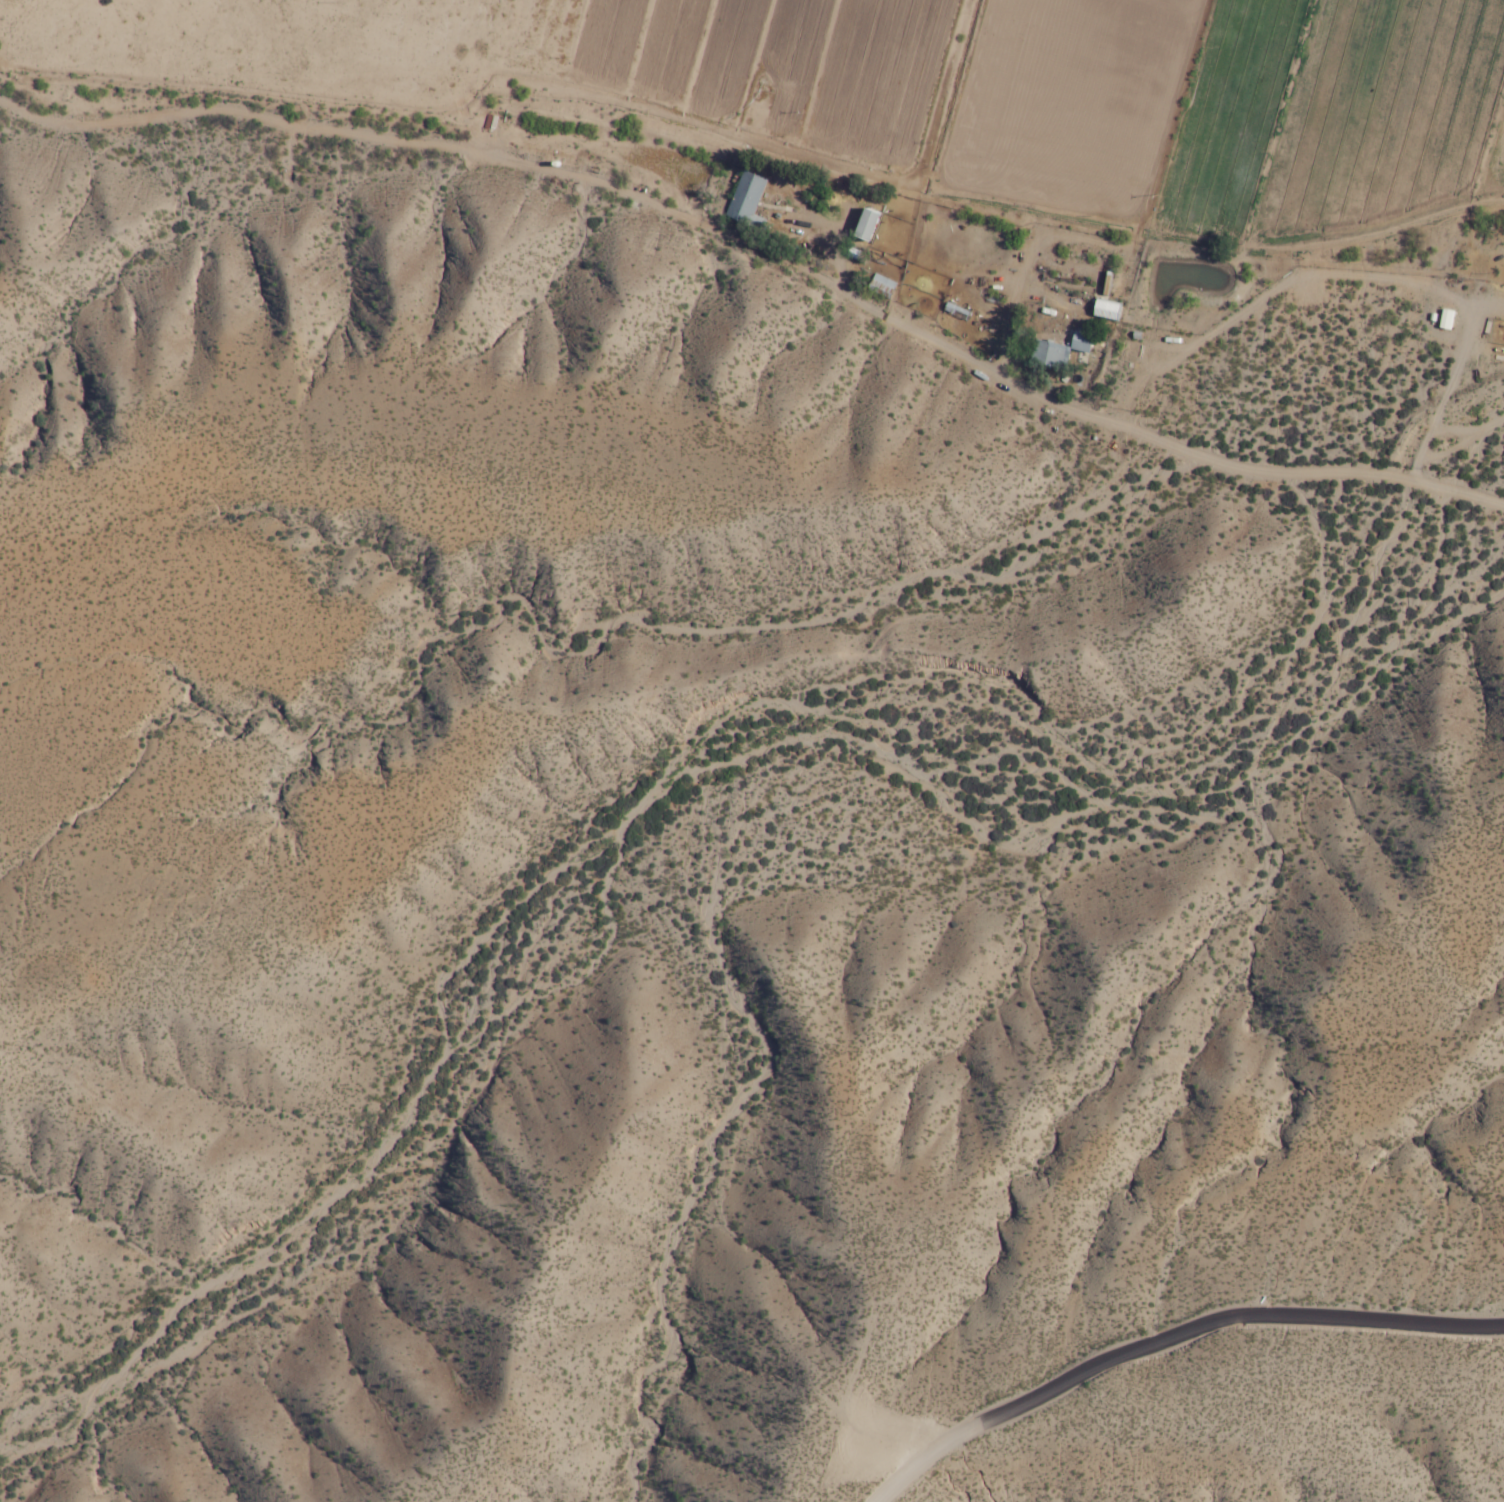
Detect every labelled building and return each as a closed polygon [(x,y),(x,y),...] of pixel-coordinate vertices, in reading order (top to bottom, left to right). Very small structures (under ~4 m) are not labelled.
[(768,179),(744,170),(725,216),(760,229),(764,218),(754,215),(768,179)] [(1095,335),(1076,330),(1071,348),(1090,353),(1095,335)] [(1065,371),(1071,347),(1037,338),(1030,361),(1065,371)]
